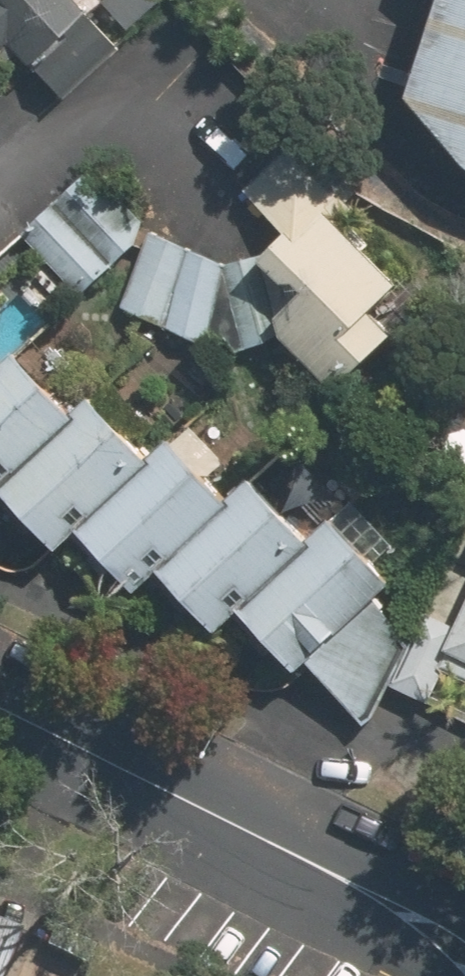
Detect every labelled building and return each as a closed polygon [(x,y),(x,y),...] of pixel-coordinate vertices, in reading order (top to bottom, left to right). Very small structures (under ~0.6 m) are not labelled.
[(1,43),(18,60),(77,0),(0,0),(0,45),(1,43)] [(409,94),(464,167),(464,0),(440,0),(409,94)] [(371,312),(400,283),(337,221),(348,210),(287,149),(245,191),(288,233),(261,259),(299,296),(272,323),(339,389),(393,334),(371,312)] [(26,236),(80,298),(116,267),(62,205),(26,236)] [(123,311),(163,325),(189,251),(149,237),(123,311)] [(226,261),(189,251),(168,326),(205,336),(225,267),(226,261)] [(255,261),(225,267),(240,341),(270,335),(255,261)] [(2,485),(75,417),(18,357),(3,372),(0,374),(0,488),(2,485)] [(2,485),(59,546),(80,526),(153,461),(95,399),(75,417),(2,485)] [(80,526),(139,589),(161,568),(232,502),(175,442),(153,461),(80,526)] [(161,568),(218,629),(238,610),(311,543),(254,482),(232,502),(161,568)] [(238,610),(296,671),(309,659),(375,597),(388,585),(332,524),(311,543),(238,610)] [(375,597),(309,659),(356,713),(410,635),(375,597)] [(449,636),(464,644),(464,603),(449,636)]
